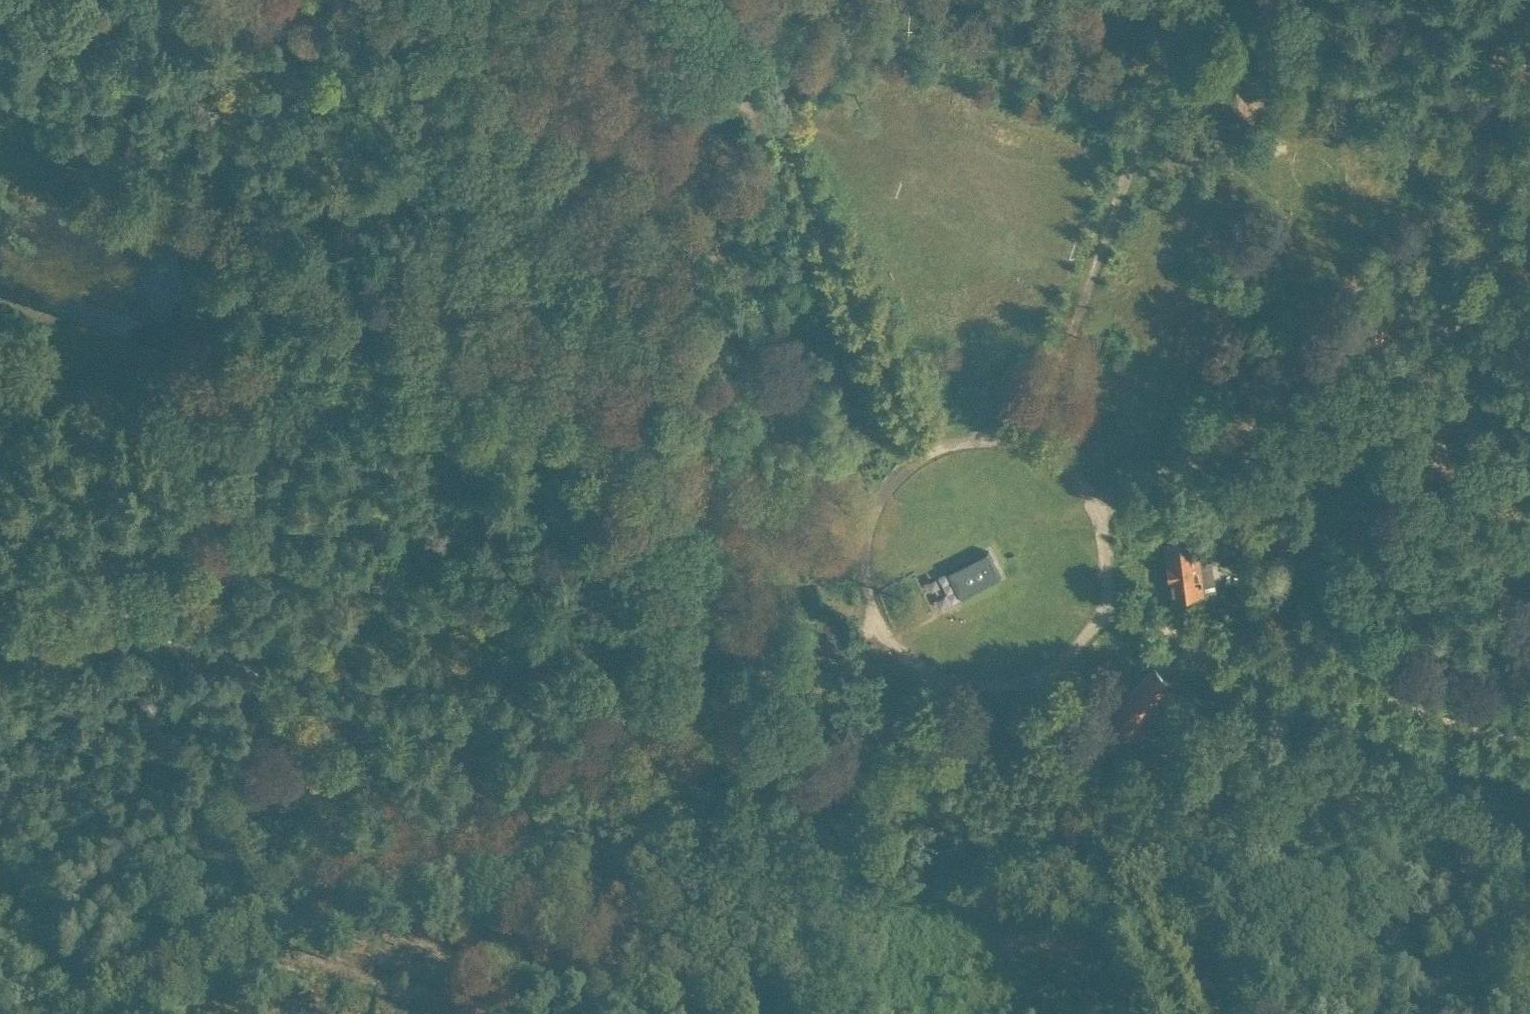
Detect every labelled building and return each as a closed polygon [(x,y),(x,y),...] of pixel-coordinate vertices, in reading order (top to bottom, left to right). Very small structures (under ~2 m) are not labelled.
[(1198,540),(1166,544),(1172,595),(1205,591),(1198,540)] [(1002,576),(989,551),(949,571),(962,597),(1002,576)] [(1155,666),(1105,719),(1124,737),(1174,684),(1160,671),(1155,666)]
